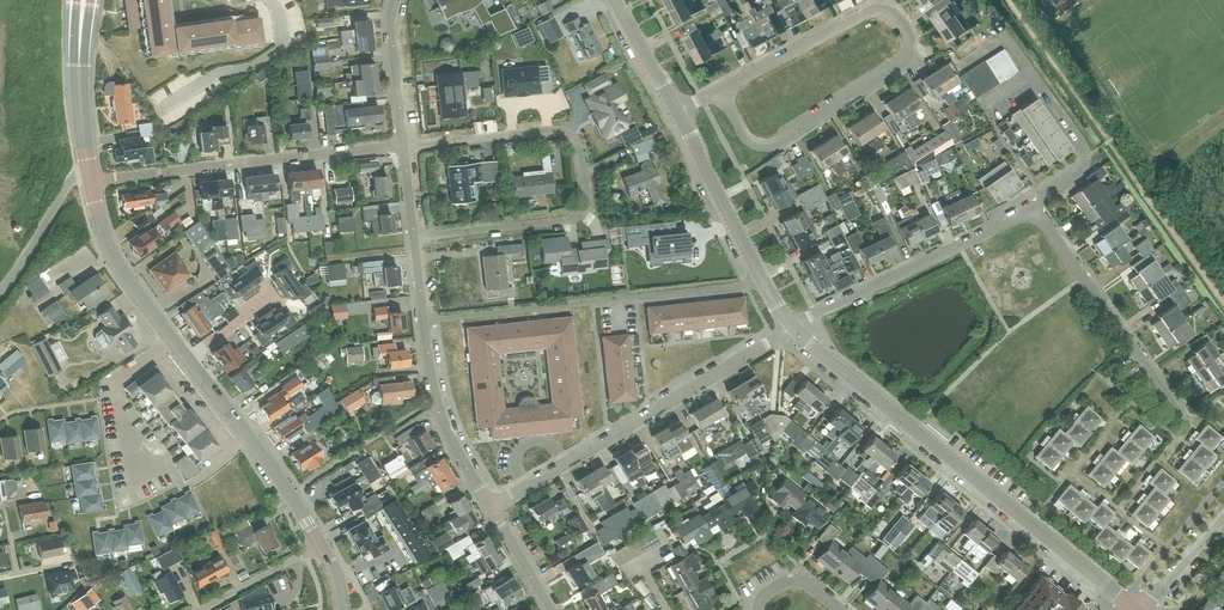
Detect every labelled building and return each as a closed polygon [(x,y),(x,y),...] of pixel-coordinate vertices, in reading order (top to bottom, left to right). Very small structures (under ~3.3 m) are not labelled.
[(164,11),(163,0),(125,0),(129,29),(139,27),(143,56),(173,51),(173,53),(230,44),(231,49),(261,44),(257,17),(228,21),(228,18),(167,27),(164,11)] [(301,0),(297,3),(302,10),(306,7),(301,0)] [(444,18),(456,11),(459,17),(472,10),(480,24),(489,20),(496,35),(510,28),(501,10),(488,16),(479,0),(434,0),(444,18)] [(535,5),(541,15),(551,9),(547,0),(544,0),(535,5)] [(691,3),(690,1),(689,0),(683,0),(668,8),(676,22),(691,14),(686,5),(691,3)] [(706,7),(709,13),(721,6),(718,0),(706,7)] [(721,6),(722,8),(725,12),(726,15),(733,11),(727,0),(718,0),(721,6)] [(746,1),(743,3),(747,10),(753,7),(752,6),(749,0),(748,0),(746,1)] [(799,0),(779,0),(783,7),(785,5),(794,22),(807,15),(799,0)] [(807,15),(820,8),(816,0),(799,0),(807,15)] [(960,6),(955,0),(940,0),(934,4),(937,10),(930,15),(938,27),(955,15),(956,16),(960,13),(963,10),(960,6)] [(750,16),(751,17),(754,16),(765,37),(778,30),(769,13),(776,10),(772,3),(758,10),(755,5),(752,6),(753,7),(747,10),(750,16)] [(725,12),(722,8),(721,6),(709,13),(713,18),(725,12)] [(963,17),(971,11),(968,6),(963,10),(960,13),(963,17)] [(955,15),(938,27),(947,39),(964,27),(956,16),(955,15)] [(567,32),(570,30),(584,58),(601,49),(586,21),(581,24),(577,16),(563,24),(567,32)] [(741,29),(743,28),(751,44),(765,37),(754,16),(751,17),(750,16),(737,22),(741,29)] [(330,17),(315,19),(315,27),(331,26),(330,17)] [(551,17),(539,24),(540,28),(545,36),(545,38),(558,31),(551,17)] [(369,33),(367,19),(352,21),(353,29),(338,31),(339,37),(369,33)] [(682,34),(690,48),(704,40),(697,26),(682,34)] [(526,28),(511,34),(516,46),(531,40),(526,28)] [(540,28),(537,29),(541,38),(545,36),(540,28)] [(724,34),(722,32),(720,28),(713,32),(716,38),(723,35),(724,34)] [(734,40),(728,28),(722,32),(724,34),(723,35),(727,43),(734,40)] [(716,38),(713,32),(707,35),(710,41),(716,38)] [(369,33),(339,37),(340,44),(354,43),(355,50),(371,48),(369,33)] [(440,41),(438,46),(442,51),(447,52),(453,49),(453,44),(451,39),(445,37),(440,41)] [(697,61),(712,53),(704,40),(690,48),(697,61)] [(325,46),(310,47),(310,55),(326,53),(325,46)] [(1002,49),(994,54),(1002,66),(1010,61),(1002,49)] [(310,55),(311,62),(327,60),(326,53),(310,55)] [(1002,66),(994,54),(988,57),(996,70),(1002,66)] [(988,57),(983,61),(990,73),(996,70),(988,57)] [(327,60),(311,62),(312,71),(328,69),(327,60)] [(977,65),(985,77),(990,73),(983,61),(977,65)] [(1008,76),(1016,71),(1010,61),(1002,66),(1008,76)] [(374,77),(372,62),(357,64),(349,65),(350,72),(343,73),(344,81),(374,77)] [(955,82),(944,64),(931,72),(943,90),(955,82)] [(502,71),(504,94),(515,93),(516,93),(524,92),(525,92),(536,91),(536,83),(547,81),(545,65),(523,67),(523,69),(502,71)] [(979,81),(985,77),(977,65),(971,68),(979,81)] [(1008,76),(1002,66),(996,70),(1002,80),(1008,76)] [(971,68),(965,72),(973,84),(979,81),(971,68)] [(293,71),(296,99),(304,99),(305,104),(311,103),(308,70),(293,71)] [(455,73),(435,75),(440,118),(463,115),(461,99),(458,99),(456,85),(459,84),(460,88),(477,86),(475,76),(481,75),(480,70),(475,71),(455,73)] [(990,73),(997,83),(1002,80),(996,70),(990,73)] [(950,103),(945,94),(943,90),(931,72),(919,80),(930,98),(936,94),(940,100),(942,99),(946,106),(950,103)] [(965,72),(959,76),(967,88),(973,84),(965,72)] [(991,87),(997,83),(990,73),(985,77),(991,87)] [(603,74),(582,85),(589,98),(585,100),(591,112),(589,114),(595,125),(598,124),(604,137),(608,134),(624,126),(617,113),(625,109),(619,99),(622,98),(614,84),(610,87),(603,74)] [(374,77),(344,81),(340,81),(341,88),(351,87),(352,96),(348,96),(349,103),(364,101),(364,93),(376,92),(374,77)] [(985,91),(991,87),(985,77),(979,81),(985,91)] [(112,99),(112,104),(113,110),(114,110),(116,123),(131,121),(125,83),(111,85),(110,81),(107,81),(105,82),(103,84),(103,87),(102,89),(103,95),(111,93),(112,99)] [(979,95),(985,91),(979,81),(973,84),(979,95)] [(330,83),(314,83),(315,97),(331,96),(330,83)] [(974,98),(979,95),(973,84),(967,88),(974,98)] [(914,115),(911,110),(918,106),(907,88),(894,96),(905,114),(908,117),(913,126),(917,123),(913,116),(914,115)] [(955,100),(949,91),(945,94),(950,103),(955,100)] [(888,96),(880,100),(893,121),(899,117),(902,122),(904,121),(909,129),(913,126),(908,117),(905,114),(894,96),(890,99),(888,96)] [(1009,114),(1018,127),(1040,111),(1038,108),(1040,107),(1033,98),(1009,114)] [(957,99),(951,103),(958,114),(964,110),(957,99)] [(377,105),(356,107),(356,102),(346,103),(346,104),(324,106),(326,133),(346,132),(345,124),(362,122),(363,129),(380,127),(377,105)] [(945,107),(952,117),(949,119),(951,122),(959,117),(957,114),(950,104),(945,107)] [(306,136),(304,122),(310,122),(308,106),(297,108),(299,122),(286,124),(288,138),(306,136)] [(1042,110),(1040,111),(1018,127),(1027,139),(1049,124),(1047,121),(1048,120),(1042,110)] [(870,111),(857,119),(869,137),(881,129),(870,111)] [(247,133),(243,133),(244,142),(248,141),(248,143),(263,141),(261,127),(267,126),(266,116),(255,117),(256,124),(246,126),(247,133)] [(857,119),(845,127),(856,145),(869,137),(857,119)] [(947,121),(940,125),(952,145),(960,140),(947,121)] [(1051,123),(1049,124),(1027,139),(1036,152),(1058,137),(1056,134),(1057,133),(1051,123)] [(1011,133),(1007,127),(1001,132),(1004,137),(1011,133)] [(215,150),(214,137),(224,136),(223,128),(210,129),(210,131),(198,133),(200,152),(215,150)] [(943,131),(937,135),(924,143),(931,154),(944,146),(950,142),(943,131)] [(1008,142),(1015,138),(1011,133),(1004,137),(1008,142)] [(844,153),(832,135),(820,143),(831,161),(834,164),(839,173),(844,170),(839,162),(840,162),(837,157),(844,153)] [(118,149),(112,150),(114,161),(125,159),(126,162),(136,161),(135,158),(141,157),(142,164),(153,163),(150,146),(140,148),(138,136),(117,140),(118,149)] [(1059,136),(1058,137),(1036,152),(1045,165),(1067,150),(1065,146),(1066,145),(1059,136)] [(969,141),(973,148),(979,144),(975,138),(969,141)] [(997,138),(990,143),(995,150),(1002,145),(997,138)] [(650,139),(630,146),(636,161),(647,157),(644,151),(653,148),(650,139)] [(871,141),(877,150),(878,149),(881,147),(875,139),(871,141)] [(880,153),(878,149),(877,150),(871,141),(867,144),(875,157),(880,153)] [(967,151),(973,148),(969,141),(964,144),(967,151)] [(819,169),(831,161),(820,143),(808,151),(819,169)] [(908,146),(902,150),(903,151),(904,153),(905,153),(912,165),(912,166),(917,163),(931,154),(924,143),(911,151),(908,146)] [(933,158),(939,169),(939,170),(943,168),(949,170),(961,164),(953,146),(932,156),(933,158)] [(897,154),(884,162),(890,172),(902,165),(905,169),(912,165),(905,153),(904,153),(903,151),(897,154)] [(1018,157),(1022,162),(1028,158),(1025,152),(1018,157)] [(543,191),(551,190),(547,153),(540,154),(541,169),(521,171),(522,177),(512,179),(511,176),(511,177),(513,195),(529,193),(528,191),(543,189),(543,191)] [(804,175),(812,171),(803,155),(796,159),(797,162),(790,166),(797,179),(804,175)] [(777,158),(764,165),(768,171),(780,165),(777,158)] [(925,176),(939,169),(933,158),(919,165),(921,169),(914,172),(919,183),(920,185),(927,181),(925,176)] [(1028,158),(1022,162),(1026,168),(1032,163),(1028,158)] [(376,161),(356,164),(357,172),(367,171),(367,177),(371,177),(373,198),(387,196),(384,175),(377,176),(376,162),(376,161)] [(1002,161),(989,170),(1005,193),(1014,187),(1013,186),(1017,183),(1002,161)] [(493,162),(446,167),(450,203),(475,200),(473,182),(482,181),(482,182),(495,180),(495,177),(493,162)] [(645,170),(630,175),(622,178),(628,196),(636,193),(636,191),(646,187),(653,205),(663,201),(656,183),(658,182),(651,163),(643,166),(645,170)] [(834,164),(830,167),(835,176),(839,173),(834,164)] [(1069,196),(1071,199),(1080,211),(1097,199),(1104,193),(1114,187),(1110,182),(1105,186),(1103,184),(1100,187),(1095,180),(1104,173),(1100,166),(1084,177),(1088,183),(1077,191),(1069,196)] [(911,183),(912,186),(919,183),(914,172),(912,168),(891,178),(897,190),(911,183)] [(317,186),(315,169),(300,170),(303,195),(310,194),(309,187),(317,186)] [(297,195),(303,195),(300,170),(286,172),(288,190),(296,189),(297,195)] [(992,202),(1005,193),(989,170),(976,179),(992,202)] [(761,182),(759,183),(762,190),(764,189),(767,195),(788,184),(785,179),(780,181),(776,173),(760,181),(761,182)] [(855,197),(864,192),(871,189),(874,187),(871,182),(866,173),(859,178),(863,186),(852,192),(855,197)] [(274,189),(272,174),(258,175),(261,200),(267,200),(266,190),(274,189)] [(254,201),(261,200),(258,175),(243,177),(245,193),(246,199),(253,198),(254,201)] [(226,179),(212,181),(215,209),(216,209),(217,221),(223,220),(222,208),(221,208),(220,196),(228,195),(226,179)] [(198,189),(193,190),(194,199),(199,198),(199,199),(200,198),(201,209),(209,208),(209,210),(215,209),(212,181),(197,182),(198,189)] [(877,185),(874,187),(871,189),(877,201),(883,198),(880,191),(885,189),(882,183),(877,185)] [(788,184),(767,195),(770,200),(768,201),(772,208),(774,207),(774,208),(790,200),(795,197),(788,184)] [(796,195),(800,203),(821,192),(817,184),(804,190),(804,191),(796,195)] [(947,186),(940,190),(943,196),(950,192),(947,186)] [(348,187),(333,189),(334,202),(350,201),(348,187)] [(1114,187),(1104,193),(1097,199),(1080,211),(1088,222),(1095,217),(1097,220),(1108,212),(1113,209),(1106,199),(1117,191),(1114,187)] [(290,204),(285,204),(288,223),(291,222),(292,231),(307,230),(305,215),(297,216),(295,203),(294,204),(293,201),(298,200),(297,195),(296,189),(288,190),(290,204)] [(877,202),(877,201),(871,189),(864,192),(866,196),(868,195),(872,204),(877,202)] [(956,189),(950,192),(962,218),(967,215),(969,218),(977,214),(976,211),(977,211),(968,194),(958,199),(957,197),(959,194),(956,189)] [(830,209),(838,205),(850,199),(855,197),(852,192),(851,190),(847,192),(835,197),(832,192),(824,197),(830,209)] [(149,194),(149,191),(137,193),(137,192),(119,194),(121,208),(139,205),(139,204),(155,202),(164,201),(166,200),(164,192),(149,194)] [(821,192),(800,203),(804,210),(825,200),(821,192)] [(949,203),(939,208),(947,225),(948,225),(949,227),(957,223),(956,221),(962,218),(950,192),(943,196),(945,200),(949,201),(949,203)] [(181,194),(175,198),(180,204),(185,199),(181,194)] [(1131,196),(1121,203),(1125,209),(1135,202),(1131,196)] [(850,199),(838,205),(845,221),(858,215),(850,199)] [(164,201),(155,202),(156,209),(164,204),(164,201)] [(1108,212),(1112,218),(1125,209),(1121,203),(1113,209),(1108,212)] [(920,238),(907,210),(904,205),(897,208),(902,218),(894,222),(897,228),(905,245),(920,238)] [(314,214),(305,215),(307,230),(322,228),(320,214),(319,214),(318,207),(313,208),(314,214)] [(934,231),(926,214),(918,218),(913,207),(907,210),(920,238),(934,231)] [(362,221),(369,220),(371,233),(377,232),(391,231),(389,213),(376,214),(376,208),(360,210),(362,221)] [(1129,215),(1125,209),(1112,218),(1117,224),(1129,215)] [(782,221),(780,223),(783,230),(786,229),(789,234),(810,223),(807,217),(806,218),(802,210),(782,221)] [(146,223),(148,225),(155,221),(149,213),(147,215),(144,211),(140,214),(140,215),(131,222),(137,230),(146,223)] [(253,213),(238,215),(240,231),(244,231),(245,237),(265,234),(263,218),(254,219),(253,213)] [(188,215),(182,220),(186,226),(192,222),(188,215)] [(352,215),(335,218),(337,232),(354,230),(352,215)] [(134,253),(137,254),(138,256),(158,242),(154,236),(159,233),(159,232),(172,223),(168,217),(156,224),(151,227),(151,226),(145,230),(143,228),(127,240),(132,247),(131,249),(132,252),(134,253)] [(283,217),(275,217),(276,233),(284,233),(283,217)] [(880,238),(871,242),(878,257),(892,251),(886,237),(890,235),(882,217),(872,222),(880,238)] [(223,220),(225,239),(236,238),(234,219),(223,220)] [(214,240),(225,239),(223,220),(212,221),(214,240)] [(197,221),(182,231),(217,280),(232,270),(197,221)] [(682,232),(682,230),(681,230),(681,232),(674,233),(673,221),(622,226),(624,246),(625,246),(625,243),(648,240),(649,244),(650,244),(651,256),(656,255),(657,260),(684,257),(684,261),(685,261),(682,232)] [(836,224),(840,232),(841,234),(846,231),(841,222),(836,224)] [(1139,222),(1133,227),(1136,231),(1142,227),(1139,222)] [(810,223),(789,234),(791,239),(789,241),(793,248),(795,247),(796,248),(816,237),(812,230),(813,229),(810,223)] [(823,231),(827,239),(840,232),(836,224),(823,231)] [(1100,239),(1093,244),(1101,255),(1118,244),(1125,239),(1115,225),(1108,230),(1099,236),(1100,239)] [(1145,231),(1142,227),(1136,231),(1139,236),(1145,231)] [(864,264),(878,257),(871,242),(862,246),(855,231),(845,236),(853,253),(858,251),(864,264)] [(840,232),(827,239),(831,247),(844,240),(841,234),(840,232)] [(538,239),(541,263),(560,261),(561,273),(593,270),(593,267),(602,267),(601,256),(607,255),(606,240),(581,243),(581,247),(567,248),(566,236),(538,239)] [(1146,254),(1152,249),(1144,238),(1133,246),(1141,257),(1146,254)] [(331,241),(322,242),(324,255),(332,254),(331,241)] [(276,242),(270,246),(272,250),(278,246),(276,242)] [(496,245),(497,254),(482,255),(485,289),(505,287),(502,253),(524,251),(523,242),(496,245)] [(1128,258),(1118,244),(1101,255),(1109,267),(1117,262),(1119,264),(1128,258)] [(270,246),(263,250),(266,255),(272,250),(270,246)] [(173,251),(148,270),(164,292),(188,275),(183,268),(185,267),(173,251)] [(803,261),(800,263),(804,269),(807,269),(809,274),(825,266),(831,263),(828,257),(822,260),(818,252),(802,261),(803,261)] [(825,266),(809,274),(812,279),(810,281),(815,290),(816,290),(824,286),(823,283),(832,279),(835,277),(832,269),(841,264),(845,272),(857,266),(850,252),(839,258),(831,262),(831,263),(825,266)] [(836,253),(828,257),(831,262),(839,258),(836,253)] [(242,254),(234,255),(235,268),(243,263),(242,254)] [(1136,274),(1128,279),(1136,291),(1160,274),(1150,260),(1146,254),(1141,257),(1130,265),(1136,274)] [(277,270),(272,274),(275,278),(281,287),(293,278),(288,271),(292,268),(285,258),(274,266),(277,270)] [(246,271),(239,276),(247,288),(256,282),(260,279),(256,274),(261,271),(253,259),(243,266),(246,271)] [(398,283),(396,269),(396,265),(382,266),(381,259),(366,260),(366,261),(359,262),(360,274),(368,273),(368,272),(372,272),(374,286),(398,283)] [(1167,262),(1161,267),(1164,271),(1171,267),(1167,262)] [(342,263),(325,265),(327,279),(344,277),(342,263)] [(44,272),(40,275),(43,281),(48,278),(44,272)] [(67,291),(73,300),(77,297),(85,308),(106,294),(93,274),(75,286),(68,276),(56,285),(62,294),(67,291)] [(226,274),(216,281),(218,284),(218,283),(228,277),(226,274)] [(1160,274),(1136,291),(1145,303),(1152,297),(1154,300),(1163,293),(1165,292),(1169,298),(1181,290),(1173,279),(1166,283),(1160,274)] [(847,275),(832,282),(836,290),(851,283),(847,275)] [(218,283),(218,284),(229,300),(234,296),(235,297),(239,294),(247,288),(239,276),(232,281),(228,277),(218,283)] [(38,277),(25,286),(30,294),(27,296),(30,301),(47,290),(38,277)] [(1192,282),(1189,277),(1182,281),(1186,286),(1192,282)] [(293,278),(281,287),(287,295),(290,299),(295,296),(298,300),(310,292),(303,282),(298,286),(293,278)] [(1182,319),(1176,311),(1189,302),(1181,290),(1169,298),(1174,304),(1156,317),(1157,319),(1150,324),(1158,336),(1182,319)] [(187,324),(211,307),(217,303),(224,298),(221,292),(208,301),(205,296),(203,297),(199,291),(184,301),(188,307),(180,313),(187,324)] [(741,298),(726,299),(728,324),(744,322),(741,298)] [(712,326),(728,324),(726,299),(710,301),(712,326)] [(53,300),(43,307),(44,307),(38,311),(42,317),(48,313),(53,321),(63,314),(53,300)] [(710,301),(694,303),(696,327),(712,326),(710,301)] [(217,303),(211,307),(187,324),(195,334),(209,325),(207,322),(223,310),(217,303)] [(319,303),(313,307),(315,311),(322,307),(319,303)] [(694,303),(678,305),(681,329),(696,327),(694,303)] [(344,304),(329,306),(331,320),(345,318),(344,304)] [(678,305),(662,306),(665,331),(681,329),(678,305)] [(386,306),(372,307),(373,318),(381,318),(381,323),(383,325),(387,324),(388,331),(403,329),(400,311),(387,312),(386,306)] [(662,306),(646,308),(649,332),(665,331),(662,306)] [(94,333),(93,338),(97,342),(100,347),(104,348),(109,345),(110,345),(114,342),(121,352),(134,343),(127,332),(131,330),(125,322),(120,315),(117,317),(110,307),(96,316),(103,326),(98,329),(99,330),(94,333)] [(313,307),(307,311),(309,315),(315,311),(313,307)] [(1202,311),(1199,307),(1193,312),(1196,316),(1202,311)] [(233,308),(221,317),(226,323),(237,314),(233,308)] [(274,311),(266,317),(274,329),(282,324),(285,329),(295,322),(287,310),(282,314),(279,308),(274,311)] [(257,332),(252,335),(260,346),(270,339),(267,334),(274,329),(266,317),(258,323),(253,326),(257,332)] [(554,431),(553,428),(568,427),(567,417),(577,416),(576,407),(579,407),(577,391),(574,391),(572,375),(575,374),(574,358),(570,359),(569,342),(572,342),(571,326),(567,326),(566,317),(549,319),(550,322),(510,326),(510,323),(468,328),(469,336),(466,337),(467,353),(471,352),(472,369),(469,370),(471,386),(474,385),(476,402),(473,402),(475,418),(478,418),(479,427),(488,426),(489,435),(504,434),(505,437),(524,435),(525,433),(532,432),(534,433),(554,431)] [(1191,333),(1182,319),(1158,336),(1166,348),(1174,342),(1176,345),(1185,338),(1184,338),(1191,333)] [(301,325),(274,343),(281,353),(308,335),(301,325)] [(601,338),(603,354),(627,351),(626,335),(601,338)] [(43,338),(31,344),(47,376),(60,370),(43,338)] [(1192,354),(1185,360),(1193,371),(1210,359),(1215,356),(1217,355),(1207,340),(1200,345),(1191,352),(1192,354)] [(376,344),(376,346),(377,355),(384,354),(386,367),(407,365),(405,349),(394,350),(393,342),(376,344)] [(224,343),(211,353),(224,371),(237,362),(242,358),(234,348),(229,351),(224,343)] [(360,345),(343,347),(343,349),(344,356),(344,362),(362,360),(360,345)] [(255,346),(249,350),(252,354),(258,350),(255,346)] [(0,371),(0,380),(1,381),(25,361),(15,349),(0,361),(0,371)] [(627,351),(603,354),(605,370),(629,367),(627,351)] [(1193,371),(1202,383),(1201,383),(1208,393),(1223,381),(1223,368),(1215,356),(1210,359),(1193,371)] [(252,383),(245,374),(258,364),(252,357),(228,376),(240,391),(252,383)] [(154,365),(149,368),(123,388),(127,393),(132,390),(161,428),(163,426),(185,453),(173,463),(182,480),(198,471),(194,463),(214,447),(184,409),(181,410),(154,374),(158,371),(154,365)] [(631,383),(629,367),(605,370),(606,386),(631,383)] [(285,408),(280,399),(301,385),(295,376),(280,386),(281,389),(266,399),(268,401),(259,407),(267,420),(285,408)] [(372,392),(369,394),(370,400),(373,401),(379,400),(379,403),(399,400),(399,397),(410,396),(408,381),(393,382),(393,376),(371,378),(372,386),(377,385),(378,392),(372,392)] [(738,383),(747,398),(752,407),(758,403),(754,394),(760,390),(751,376),(738,383)] [(814,389),(803,380),(798,386),(791,379),(781,391),(789,398),(793,393),(799,398),(791,407),(797,411),(800,408),(799,407),(814,389)] [(633,399),(631,383),(606,386),(608,402),(633,399)] [(727,390),(726,391),(734,405),(737,403),(741,401),(749,415),(755,411),(752,407),(747,398),(738,383),(737,384),(733,386),(732,384),(726,388),(727,390)] [(325,387),(315,394),(321,405),(328,415),(337,409),(325,387)] [(361,398),(356,389),(339,400),(344,409),(361,398)] [(825,398),(814,389),(799,407),(800,408),(805,412),(809,407),(815,411),(825,398)] [(305,401),(300,394),(286,404),(291,411),(305,401)] [(713,398),(700,406),(714,429),(715,429),(720,425),(715,417),(721,413),(713,398)] [(339,400),(335,402),(341,411),(344,409),(339,400)] [(299,413),(293,416),(294,418),(300,427),(304,433),(313,427),(328,415),(321,405),(306,417),(304,414),(303,412),(300,415),(299,413)] [(1100,418),(1085,405),(1077,415),(1074,412),(1070,417),(1089,432),(1100,418)] [(688,413),(696,428),(697,427),(702,437),(709,433),(713,439),(718,435),(715,429),(714,429),(700,406),(688,413)] [(832,427),(824,435),(830,439),(848,417),(837,407),(825,421),(832,427)] [(89,417),(78,419),(82,441),(98,438),(95,417),(94,414),(88,415),(89,417)] [(300,427),(294,418),(293,416),(292,414),(272,427),(281,440),(300,427)] [(759,419),(763,425),(770,437),(772,441),(775,414),(768,414),(759,419)] [(772,441),(781,431),(789,420),(783,415),(775,414),(772,441)] [(82,441),(78,419),(78,417),(73,418),(73,420),(63,422),(65,440),(64,440),(65,444),(82,441)] [(859,426),(848,417),(830,439),(830,440),(823,448),(828,452),(835,444),(836,444),(839,440),(844,444),(859,426)] [(1089,432),(1070,417),(1066,421),(1069,424),(1062,433),(1074,443),(1077,446),(1089,432)] [(48,442),(64,440),(65,440),(63,422),(63,418),(51,420),(51,418),(45,419),(45,421),(48,442)] [(789,420),(781,431),(791,440),(789,443),(795,447),(804,436),(798,432),(800,429),(789,420)] [(675,421),(663,428),(676,451),(678,453),(690,446),(675,421)] [(1126,430),(1122,435),(1141,450),(1153,436),(1137,423),(1129,433),(1126,430)] [(1193,430),(1190,435),(1198,442),(1209,451),(1220,438),(1220,437),(1204,424),(1197,433),(1193,430)] [(416,425),(394,438),(398,445),(405,441),(409,447),(408,448),(413,457),(431,446),(430,444),(432,442),(429,438),(427,438),(422,430),(420,431),(416,425)] [(753,437),(747,440),(754,453),(761,449),(758,444),(770,437),(763,425),(750,432),(753,437)] [(311,443),(319,437),(313,427),(304,433),(299,437),(304,445),(290,454),(300,469),(319,456),(311,443)] [(665,459),(676,451),(663,428),(650,436),(659,450),(665,459)] [(1074,443),(1062,433),(1057,428),(1049,438),(1046,435),(1042,439),(1063,457),(1074,443)] [(39,429),(22,432),(25,452),(42,450),(39,429)] [(866,454),(859,463),(864,467),(882,445),(871,435),(859,449),(866,454)] [(1118,439),(1121,442),(1114,451),(1124,460),(1130,464),(1141,450),(1122,435),(1118,439)] [(809,441),(804,436),(795,447),(801,452),(803,449),(814,458),(823,448),(811,438),(809,441)] [(0,439),(0,450),(2,460),(18,457),(15,437),(0,439)] [(1063,457),(1042,439),(1038,444),(1041,447),(1034,456),(1051,471),(1063,457)] [(738,440),(725,447),(732,460),(745,452),(747,457),(754,453),(747,440),(741,444),(738,440)] [(1188,449),(1184,453),(1187,456),(1203,469),(1214,455),(1209,451),(1198,442),(1191,451),(1188,449)] [(637,443),(625,451),(638,474),(651,466),(637,443)] [(894,454),(882,445),(864,467),(864,468),(870,472),(877,464),(882,468),(894,454)] [(1098,453),(1094,458),(1113,473),(1124,460),(1114,451),(1109,446),(1101,456),(1098,453)] [(715,459),(708,463),(716,476),(723,472),(720,467),(732,460),(725,447),(712,455),(715,459)] [(828,452),(823,448),(814,458),(825,467),(823,470),(829,475),(838,464),(832,459),(834,457),(828,452)] [(614,457),(612,458),(616,464),(621,473),(624,479),(625,479),(625,480),(632,476),(638,486),(644,483),(638,474),(625,451),(620,453),(618,451),(612,455),(614,457)] [(1184,460),(1176,470),(1192,482),(1203,469),(1187,456),(1184,453),(1181,457),(1184,460)] [(395,475),(397,477),(408,471),(407,469),(406,469),(401,461),(402,460),(399,455),(382,465),(387,475),(390,478),(395,475)] [(367,457),(356,464),(365,478),(368,483),(379,476),(376,471),(367,457)] [(427,457),(407,469),(408,471),(416,484),(417,483),(424,479),(426,482),(431,479),(446,470),(439,458),(431,463),(427,457)] [(1093,465),(1086,474),(1102,487),(1113,473),(1094,458),(1090,462),(1093,465)] [(91,461),(69,464),(72,481),(93,478),(92,467),(94,467),(93,461),(91,462),(91,461)] [(708,463),(701,468),(713,489),(721,484),(716,476),(708,463)] [(858,463),(853,468),(859,473),(864,467),(858,463)] [(894,491),(898,495),(899,495),(898,494),(916,472),(904,463),(893,477),(899,482),(893,490),(894,491)] [(616,464),(608,468),(617,483),(619,485),(626,481),(625,480),(625,479),(624,479),(621,473),(616,464)] [(843,469),(838,464),(829,475),(835,480),(837,477),(848,486),(857,476),(845,466),(843,469)] [(599,465),(587,473),(604,501),(607,506),(613,503),(601,484),(608,480),(603,471),(599,465)] [(608,468),(603,471),(608,480),(612,486),(617,483),(608,468)] [(864,468),(861,472),(871,480),(874,476),(870,472),(864,468)] [(1147,482),(1153,486),(1163,495),(1175,481),(1159,468),(1151,477),(1148,475),(1144,479),(1147,482)] [(677,482),(671,486),(679,498),(685,494),(682,489),(694,482),(687,470),(681,473),(679,469),(672,472),(675,477),(674,478),(677,482)] [(446,470),(431,479),(426,482),(428,486),(429,488),(434,484),(439,492),(453,483),(446,470)] [(927,482),(916,472),(898,494),(899,495),(898,495),(897,497),(904,503),(908,498),(908,495),(911,491),(916,496),(927,482)] [(593,496),(595,500),(598,505),(604,501),(587,473),(582,476),(580,474),(574,477),(576,479),(574,480),(586,500),(593,496)] [(889,473),(880,484),(884,487),(893,476),(889,473)] [(349,510),(357,506),(362,514),(378,504),(379,503),(374,494),(364,499),(361,493),(359,494),(348,476),(333,485),(335,490),(327,494),(329,497),(326,499),(331,507),(334,505),(336,508),(345,503),(349,510)] [(863,503),(872,492),(874,489),(868,485),(857,476),(848,486),(859,495),(857,498),(863,503)] [(96,477),(93,478),(72,481),(74,498),(78,498),(78,497),(96,494),(96,493),(94,483),(96,483),(96,477)] [(0,479),(0,499),(13,497),(16,493),(14,481),(10,478),(0,479)] [(783,499),(794,509),(805,496),(784,478),(768,497),(778,505),(783,499)] [(428,486),(426,482),(424,479),(417,483),(421,490),(428,486)] [(743,486),(721,499),(730,514),(741,507),(745,513),(756,507),(751,497),(758,493),(750,480),(743,485),(743,486)] [(816,480),(813,484),(818,488),(822,484),(816,480)] [(416,484),(410,488),(414,494),(421,490),(417,483),(416,484)] [(806,483),(802,488),(806,492),(810,487),(806,483)] [(1054,499),(1068,511),(1084,492),(1080,488),(1077,491),(1067,483),(1054,499)] [(722,484),(714,488),(717,494),(725,489),(722,484)] [(389,485),(384,488),(389,496),(392,495),(394,493),(389,485)] [(665,489),(662,485),(649,492),(657,505),(669,497),(672,502),(679,498),(671,486),(665,489)] [(1168,499),(1163,495),(1153,486),(1145,496),(1141,493),(1138,497),(1157,513),(1168,499)] [(184,494),(174,499),(184,518),(198,511),(189,492),(190,491),(189,489),(182,492),(184,494)] [(880,494),(874,489),(872,492),(863,503),(869,508),(880,494)] [(894,491),(889,497),(894,501),(897,497),(898,495),(894,491)] [(927,506),(921,513),(927,518),(932,522),(950,501),(938,491),(927,505),(927,506)] [(99,492),(96,493),(96,494),(78,497),(78,498),(81,513),(102,510),(102,509),(104,509),(103,504),(101,504),(99,492)] [(639,505),(633,508),(641,520),(648,516),(659,509),(657,505),(649,492),(636,500),(639,505)] [(1068,511),(1082,522),(1086,517),(1095,506),(1086,499),(1088,496),(1084,492),(1068,511)] [(379,503),(381,507),(383,507),(392,501),(394,499),(392,495),(389,496),(379,503)] [(447,512),(450,518),(451,519),(467,509),(464,504),(466,503),(462,497),(461,498),(459,496),(447,503),(451,510),(447,512)] [(550,520),(562,513),(570,509),(562,496),(550,503),(546,497),(527,508),(535,520),(536,519),(537,520),(542,517),(541,516),(546,513),(550,520)] [(826,513),(805,496),(794,509),(789,514),(799,523),(804,517),(816,526),(826,513)] [(169,501),(159,507),(160,510),(161,510),(169,525),(170,525),(184,518),(174,499),(173,497),(168,499),(169,501)] [(1137,504),(1130,513),(1146,526),(1157,513),(1138,497),(1134,502),(1137,504)] [(827,498),(822,505),(832,512),(837,506),(827,498)] [(1095,506),(1086,517),(1100,528),(1104,524),(1114,512),(1104,504),(1106,502),(1102,498),(1102,499),(1100,501),(1099,500),(1095,506)] [(394,499),(392,501),(383,507),(381,507),(381,508),(415,561),(428,553),(394,499)] [(721,499),(697,514),(705,528),(718,521),(722,527),(733,520),(730,514),(721,499)] [(42,501),(18,505),(21,522),(44,518),(42,501)] [(604,501),(598,505),(601,510),(607,506),(604,501)] [(962,510),(950,501),(932,522),(944,532),(950,524),(962,510)] [(378,504),(362,514),(365,518),(381,508),(381,507),(379,503),(378,504)] [(432,503),(420,510),(427,521),(439,514),(432,503)] [(624,507),(611,515),(619,527),(631,519),(634,524),(641,520),(633,508),(627,512),(624,507)] [(440,524),(444,531),(450,527),(454,535),(475,522),(474,520),(475,519),(472,513),(470,514),(467,509),(451,519),(450,518),(440,524)] [(172,528),(170,525),(169,525),(161,510),(160,510),(152,515),(150,512),(145,515),(147,517),(156,536),(172,528)] [(576,514),(565,520),(574,534),(584,527),(576,514)] [(698,541),(709,535),(705,528),(697,514),(673,528),(682,543),(691,538),(694,543),(698,541)] [(607,534),(619,527),(611,515),(599,522),(601,527),(596,530),(603,543),(610,539),(607,534)] [(900,515),(891,526),(897,531),(906,520),(900,515)] [(121,524),(122,528),(123,528),(125,546),(126,545),(142,543),(139,522),(138,519),(133,520),(133,522),(121,524)] [(961,546),(966,550),(984,529),(973,519),(961,533),(967,538),(961,546)] [(349,526),(346,528),(350,535),(359,552),(360,555),(368,551),(371,557),(387,549),(379,535),(372,539),(365,527),(361,520),(349,526)] [(912,525),(906,520),(897,531),(902,536),(912,525)] [(830,570),(832,568),(845,552),(844,552),(830,540),(838,530),(828,523),(816,537),(825,545),(815,558),(830,570)] [(1090,539),(1104,551),(1120,532),(1116,528),(1113,532),(1104,524),(1100,528),(1090,539)] [(241,546),(255,539),(262,551),(276,543),(270,533),(268,534),(263,525),(252,531),(248,525),(234,533),(241,546)] [(658,526),(652,530),(659,542),(666,539),(658,526)] [(106,528),(106,531),(110,552),(127,549),(126,545),(125,546),(123,528),(122,528),(112,530),(112,528),(106,528)] [(213,529),(207,533),(217,552),(224,549),(213,529)] [(981,556),(984,552),(995,538),(984,529),(966,550),(972,555),(975,551),(981,556)] [(91,533),(90,533),(93,555),(110,552),(106,531),(96,532),(96,530),(90,531),(91,533)] [(653,545),(659,542),(652,530),(646,533),(653,545)] [(445,531),(427,541),(433,552),(451,542),(445,531)] [(897,531),(885,545),(891,549),(902,536),(897,531)] [(1118,562),(1123,557),(1131,546),(1122,539),(1125,536),(1120,532),(1104,551),(1118,562)] [(560,551),(572,543),(566,533),(553,540),(560,551)] [(648,549),(653,545),(646,533),(640,536),(648,549)] [(466,534),(455,541),(443,549),(450,560),(462,553),(460,549),(465,547),(469,553),(463,557),(467,564),(491,550),(488,545),(490,544),(486,538),(484,539),(483,536),(471,543),(466,534)] [(640,536),(634,540),(641,553),(648,549),(640,536)] [(57,538),(36,542),(39,558),(60,553),(57,538)] [(1150,553),(1140,544),(1143,541),(1139,538),(1136,541),(1135,541),(1131,546),(1123,557),(1137,568),(1150,553)] [(634,540),(628,543),(635,556),(641,553),(634,540)] [(577,563),(565,570),(574,586),(586,579),(586,578),(591,575),(586,566),(585,564),(601,554),(595,544),(594,542),(572,555),(573,557),(577,563)] [(628,543),(622,547),(629,560),(635,556),(628,543)] [(935,543),(925,554),(931,558),(940,547),(935,543)] [(940,547),(931,558),(937,563),(939,561),(950,570),(959,559),(942,545),(940,547)] [(154,557),(160,569),(181,558),(174,546),(154,557)] [(844,552),(845,552),(832,568),(846,580),(855,569),(865,577),(873,566),(877,562),(867,554),(864,558),(849,546),(844,552)] [(623,563),(629,560),(622,547),(615,551),(623,563)] [(494,555),(491,550),(467,564),(471,570),(483,563),(487,570),(499,563),(498,561),(499,560),(496,554),(494,555)] [(982,565),(976,573),(981,577),(986,571),(985,570),(986,568),(993,574),(998,567),(1013,579),(1023,567),(1016,561),(1017,560),(1014,554),(1010,556),(1003,550),(997,558),(991,554),(982,565)] [(616,567),(623,563),(615,551),(607,556),(616,567)] [(671,578),(674,577),(681,590),(696,581),(689,569),(695,565),(689,554),(677,560),(670,565),(668,566),(666,568),(665,570),(670,578),(671,578)] [(925,554),(918,562),(924,567),(931,558),(925,554)] [(218,556),(188,572),(196,587),(227,571),(218,556)] [(675,557),(668,561),(668,562),(670,565),(677,560),(675,557)] [(976,573),(959,559),(950,570),(962,579),(959,582),(965,587),(976,573)] [(879,609),(880,608),(893,592),(878,580),(887,570),(877,562),(873,566),(865,577),(874,584),(863,597),(879,609)] [(127,567),(109,576),(113,584),(122,579),(129,594),(139,589),(128,569),(127,567)] [(68,570),(45,575),(49,593),(72,589),(68,570)] [(155,572),(151,574),(153,580),(161,576),(158,570),(155,572)] [(153,580),(151,581),(152,581),(157,591),(159,594),(161,592),(167,604),(182,596),(168,572),(168,571),(161,576),(153,580)] [(615,583),(609,573),(604,576),(605,576),(590,585),(594,591),(582,598),(589,609),(600,609),(604,608),(596,595),(611,586),(610,586),(615,583)] [(425,576),(418,580),(424,589),(431,585),(425,576)] [(509,586),(503,576),(481,589),(487,600),(493,596),(499,606),(520,594),(512,580),(511,581),(513,584),(509,586)] [(1076,609),(1079,606),(1070,599),(1070,598),(1068,600),(1038,576),(1011,609),(1076,609)] [(696,581),(681,590),(693,609),(711,609),(712,609),(710,605),(704,595),(710,592),(708,589),(709,588),(702,577),(696,581)] [(476,578),(463,585),(467,591),(479,584),(476,578)] [(438,584),(425,591),(434,609),(448,603),(438,584)] [(263,585),(240,597),(241,602),(246,601),(266,595),(263,585)] [(394,586),(380,593),(383,598),(381,599),(385,607),(387,606),(388,608),(401,601),(403,606),(415,600),(407,586),(397,592),(394,586)] [(70,602),(76,609),(83,609),(98,599),(89,588),(70,602)] [(422,588),(416,592),(419,598),(426,594),(422,588)] [(880,608),(882,609),(903,609),(904,609),(905,609),(918,609),(924,602),(914,594),(907,603),(893,592),(880,608)] [(649,593),(644,597),(652,607),(657,603),(649,593)] [(14,599),(17,609),(32,609),(39,608),(35,594),(14,599)] [(238,603),(240,609),(272,609),(268,594),(266,595),(246,601),(241,602),(238,603)] [(112,606),(114,609),(129,609),(121,596),(111,601),(113,606),(112,606)] [(924,602),(918,609),(934,609),(937,607),(927,598),(924,602)] [(628,602),(614,609),(633,609),(628,602)]
